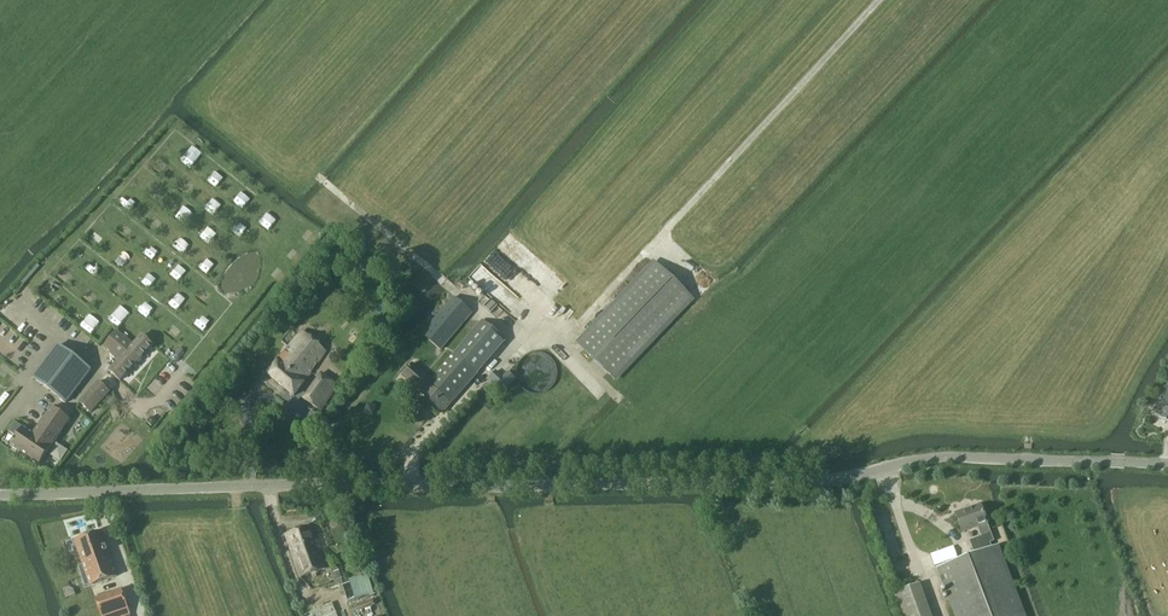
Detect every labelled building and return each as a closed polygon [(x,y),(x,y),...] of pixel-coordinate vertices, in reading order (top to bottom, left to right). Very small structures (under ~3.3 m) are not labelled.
[(190,168),(202,153),(193,145),(181,161),(190,168)] [(216,171),(208,181),(217,188),(225,178),(216,171)] [(185,179),(179,190),(188,195),(194,184),(185,179)] [(238,197),(234,202),(243,208),(247,203),(238,197)] [(204,210),(215,216),(221,206),(210,200),(204,210)] [(180,209),(176,218),(186,223),(191,213),(180,209)] [(126,239),(133,230),(125,223),(118,232),(126,239)] [(202,233),(210,244),(218,238),(210,227),(202,233)] [(153,260),(160,252),(153,246),(146,254),(153,260)] [(116,259),(122,266),(128,262),(122,254),(116,259)] [(207,256),(199,267),(208,275),(217,264),(207,256)] [(95,274),(102,266),(95,260),(88,268),(95,274)] [(692,299),(655,263),(577,344),(614,380),(692,299)] [(181,281),(186,271),(178,267),(173,277),(181,281)] [(59,278),(67,284),(73,275),(65,269),(59,278)] [(473,287),(511,303),(518,288),(480,271),(473,287)] [(150,289),(156,281),(147,275),(141,282),(150,289)] [(60,309),(67,301),(57,291),(49,299),(60,309)] [(205,305),(214,314),(222,307),(213,297),(205,305)] [(441,350),(472,313),(453,297),(422,335),(441,350)] [(489,300),(484,307),(490,313),(491,313),(497,306),(489,300)] [(139,312),(150,317),(155,306),(144,301),(139,312)] [(118,326),(125,317),(116,310),(109,318),(118,326)] [(231,314),(225,323),(234,330),(241,321),(231,314)] [(81,328),(93,332),(95,325),(84,321),(81,328)] [(443,413),(506,341),(483,321),(429,384),(428,384),(431,380),(414,364),(403,376),(422,393),(421,393),(443,413)] [(104,346),(120,359),(133,344),(117,330),(104,346)] [(304,383),(325,352),(302,332),(284,352),(278,361),(268,376),(294,397),(304,383)] [(4,335),(2,340),(12,344),(14,338),(4,335)] [(120,359),(109,371),(120,382),(153,346),(142,335),(133,344),(120,359)] [(91,370),(59,346),(34,379),(67,403),(91,370)] [(0,365),(0,374),(6,378),(13,368),(3,361),(0,365)] [(496,371),(489,379),(503,393),(516,379),(507,372),(503,377),(496,371)] [(320,411),(337,385),(321,374),(303,400),(320,411)] [(110,393),(98,382),(79,403),(91,414),(110,393)] [(1154,411),(1161,416),(1160,419),(1162,420),(1162,422),(1165,424),(1166,423),(1167,424),(1167,386),(1161,398),(1163,399),(1161,402),(1160,401),(1154,411)] [(367,404),(364,412),(372,415),(375,407),(367,404)] [(29,455),(28,458),(39,465),(70,420),(52,407),(34,434),(39,438),(28,454),(29,455)] [(152,427),(156,422),(151,417),(147,422),(152,427)] [(39,438),(34,434),(24,427),(11,446),(28,458),(29,455),(28,454),(39,438)] [(975,555),(937,569),(955,615),(1025,615),(998,546),(992,548),(990,544),(994,542),(981,506),(971,509),(971,508),(963,510),(964,512),(956,515),(962,532),(977,527),(981,537),(969,541),(975,555)] [(317,543),(322,541),(319,532),(314,534),(311,526),(284,535),(299,578),(326,569),(317,543)] [(101,532),(75,541),(86,575),(83,576),(86,585),(90,584),(90,586),(117,577),(101,532)] [(360,575),(369,571),(366,564),(357,567),(360,575)] [(337,583),(344,581),(338,567),(332,569),(337,583)] [(342,586),(348,604),(375,595),(368,577),(342,586)] [(897,592),(904,615),(934,615),(924,583),(897,592)] [(130,615),(121,590),(95,599),(101,615),(130,615)] [(310,612),(312,615),(336,615),(333,608),(326,611),(325,607),(310,612)]
